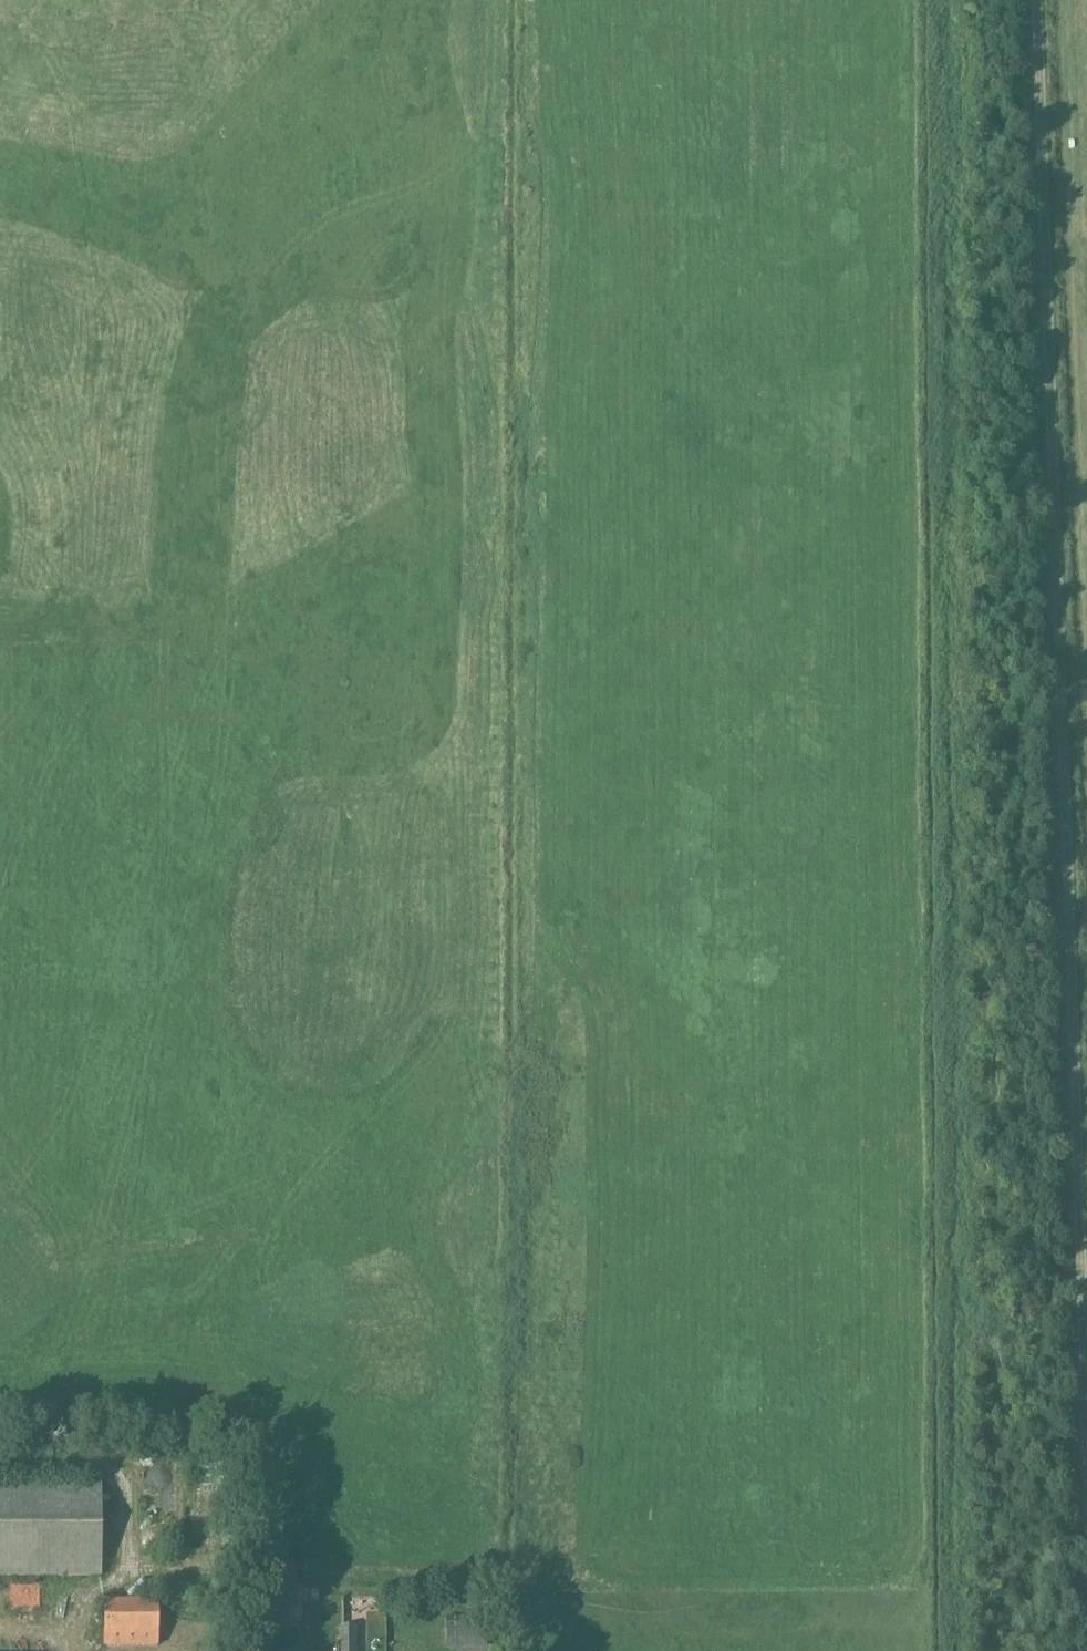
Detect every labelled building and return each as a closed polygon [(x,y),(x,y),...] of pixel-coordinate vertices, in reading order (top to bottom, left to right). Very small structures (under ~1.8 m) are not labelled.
[(101,1577),(101,1482),(0,1482),(0,1577),(101,1577)] [(157,1646),(157,1602),(103,1601),(102,1645),(157,1646)] [(445,1618),(445,1645),(485,1645),(485,1618),(445,1618)] [(340,1650),(356,1650),(356,1628),(340,1628),(340,1650)]
